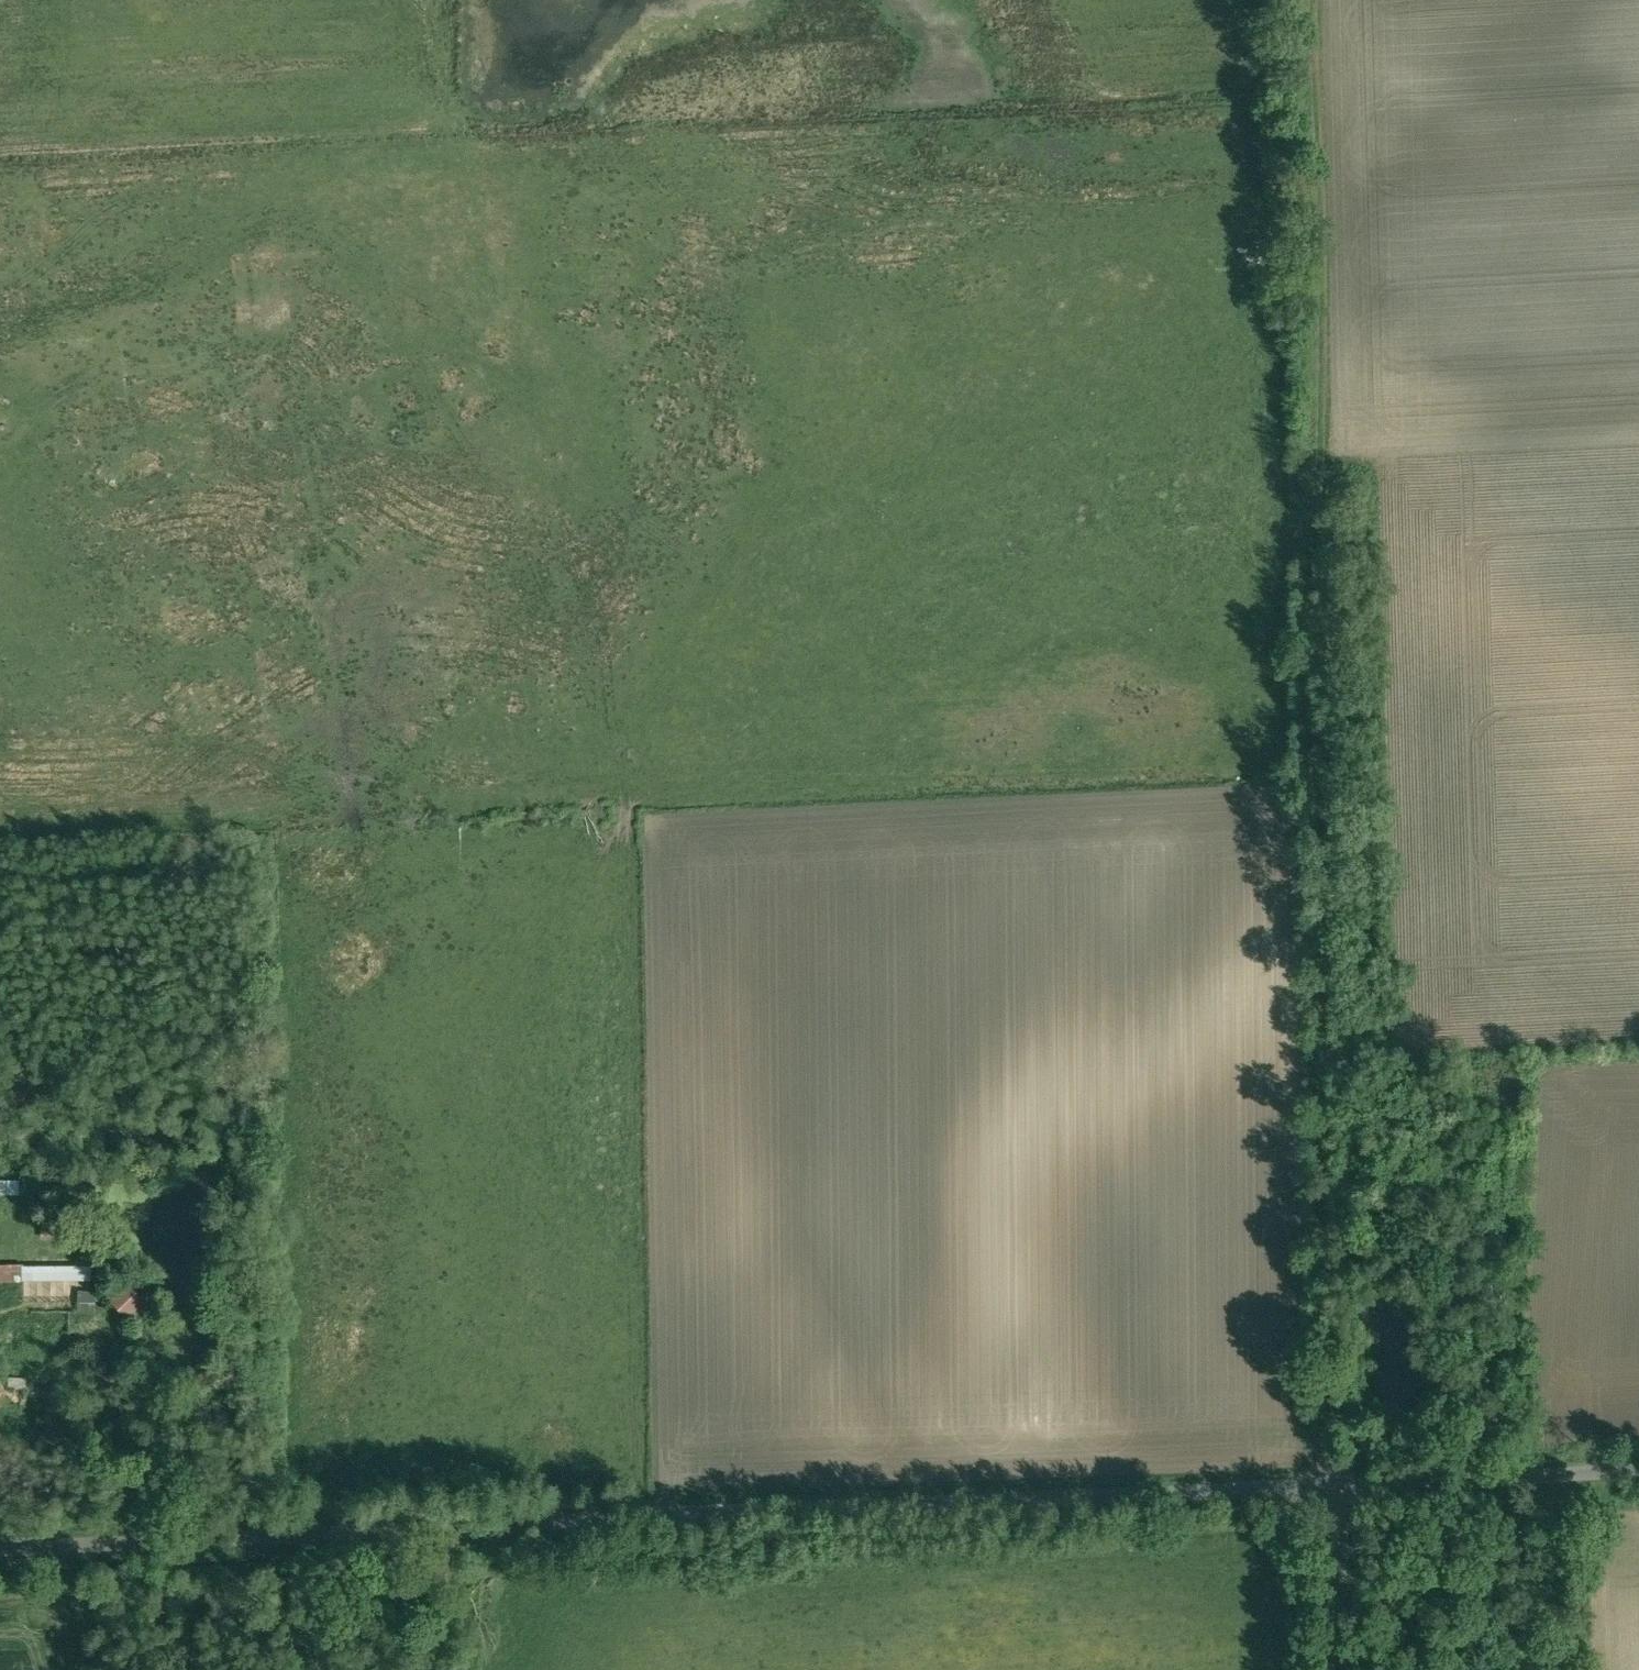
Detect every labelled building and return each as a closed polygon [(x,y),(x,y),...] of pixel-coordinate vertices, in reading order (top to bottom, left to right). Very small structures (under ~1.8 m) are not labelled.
[(21,1193),(21,1180),(0,1180),(0,1193),(21,1193)] [(141,1309),(138,1288),(114,1292),(117,1312),(141,1309)]
